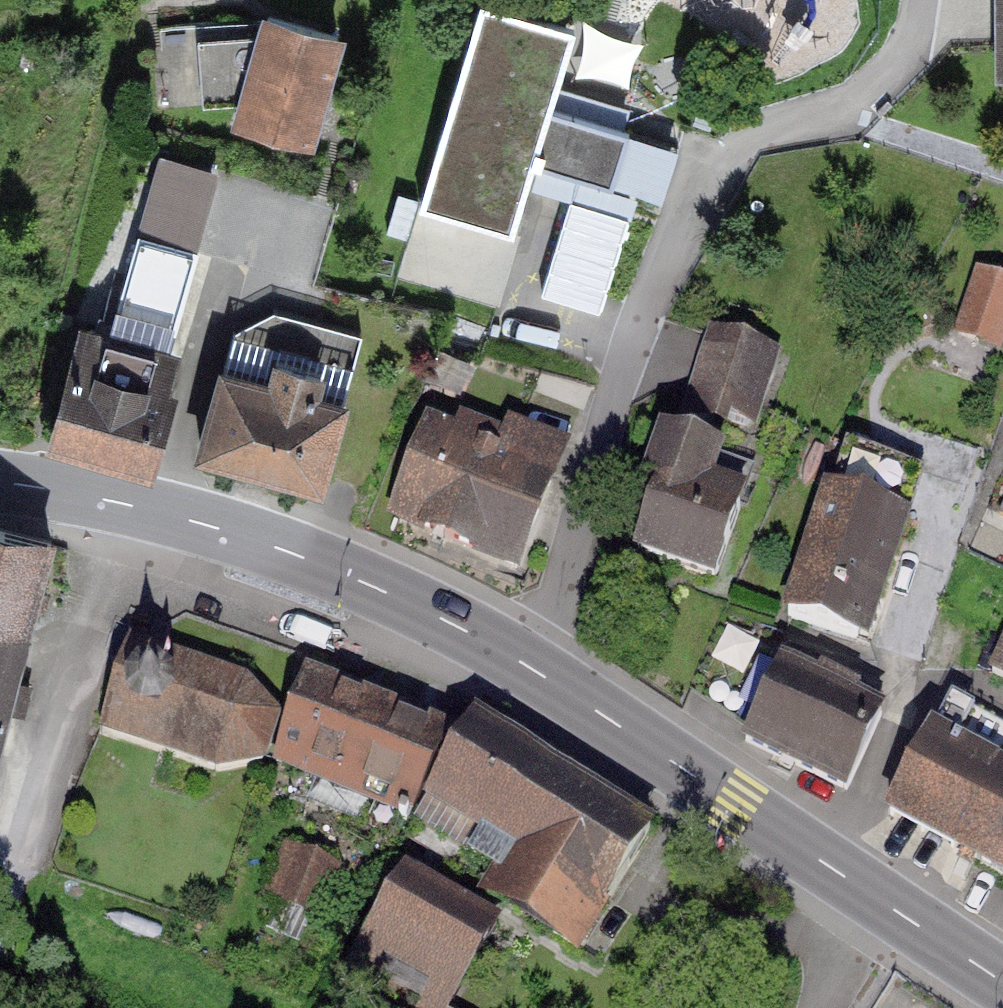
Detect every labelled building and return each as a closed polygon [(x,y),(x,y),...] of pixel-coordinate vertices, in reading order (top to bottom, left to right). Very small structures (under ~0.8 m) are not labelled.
[(348,16),(290,0),(263,0),(231,112),(314,135),(348,16)] [(572,13),(528,0),(482,0),(425,194),(514,220),(533,155),(663,193),(680,135),(547,96),(572,13)] [(991,123),(1002,123),(1002,0),(988,0),(991,123)] [(110,318),(168,335),(217,165),(158,149),(110,318)] [(974,266),(952,333),(1002,348),(1002,345),(1002,275),(974,266)] [(228,324),(195,446),(326,481),(367,324),(274,299),(228,324)] [(81,310),(46,435),(152,465),(179,370),(169,367),(177,338),(168,335),(110,318),(81,310)] [(732,427),(757,350),(705,333),(680,411),(732,427)] [(431,415),(392,509),(519,561),(558,467),(431,415)] [(862,636),(906,499),(827,474),(783,611),(862,636)] [(627,545),(702,572),(728,503),(653,475),(627,545)] [(48,543),(0,533),(0,725),(48,543)] [(981,680),(1002,693),(1002,642),(981,680)] [(261,761),(277,718),(245,684),(127,643),(100,730),(218,770),(261,761)] [(783,649),(738,729),(838,785),(883,705),(783,649)] [(407,811),(441,717),(303,666),(268,760),(407,811)] [(658,820),(479,707),(422,795),(601,909),(658,820)] [(881,806),(1002,875),(1002,766),(927,724),(881,806)] [(315,915),(340,859),(291,838),(267,894),(315,915)] [(490,933),(394,876),(350,950),(446,1007),(490,933)]
